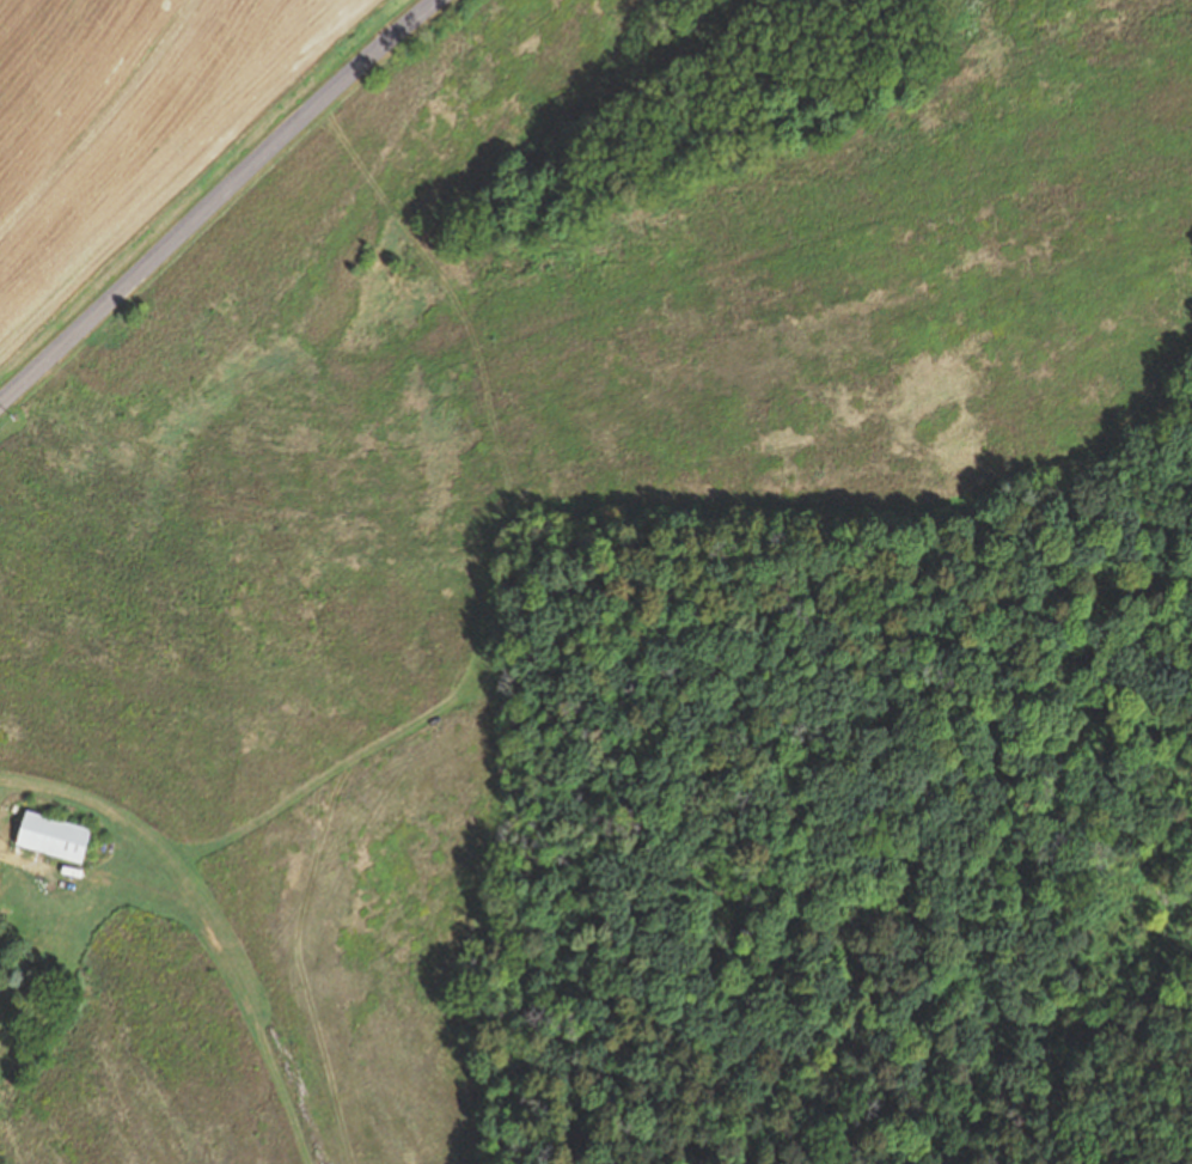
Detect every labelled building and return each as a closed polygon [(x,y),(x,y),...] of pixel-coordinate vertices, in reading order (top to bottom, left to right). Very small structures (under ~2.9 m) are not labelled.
[(27,811),(17,847),(83,865),(93,829),(27,811)]
